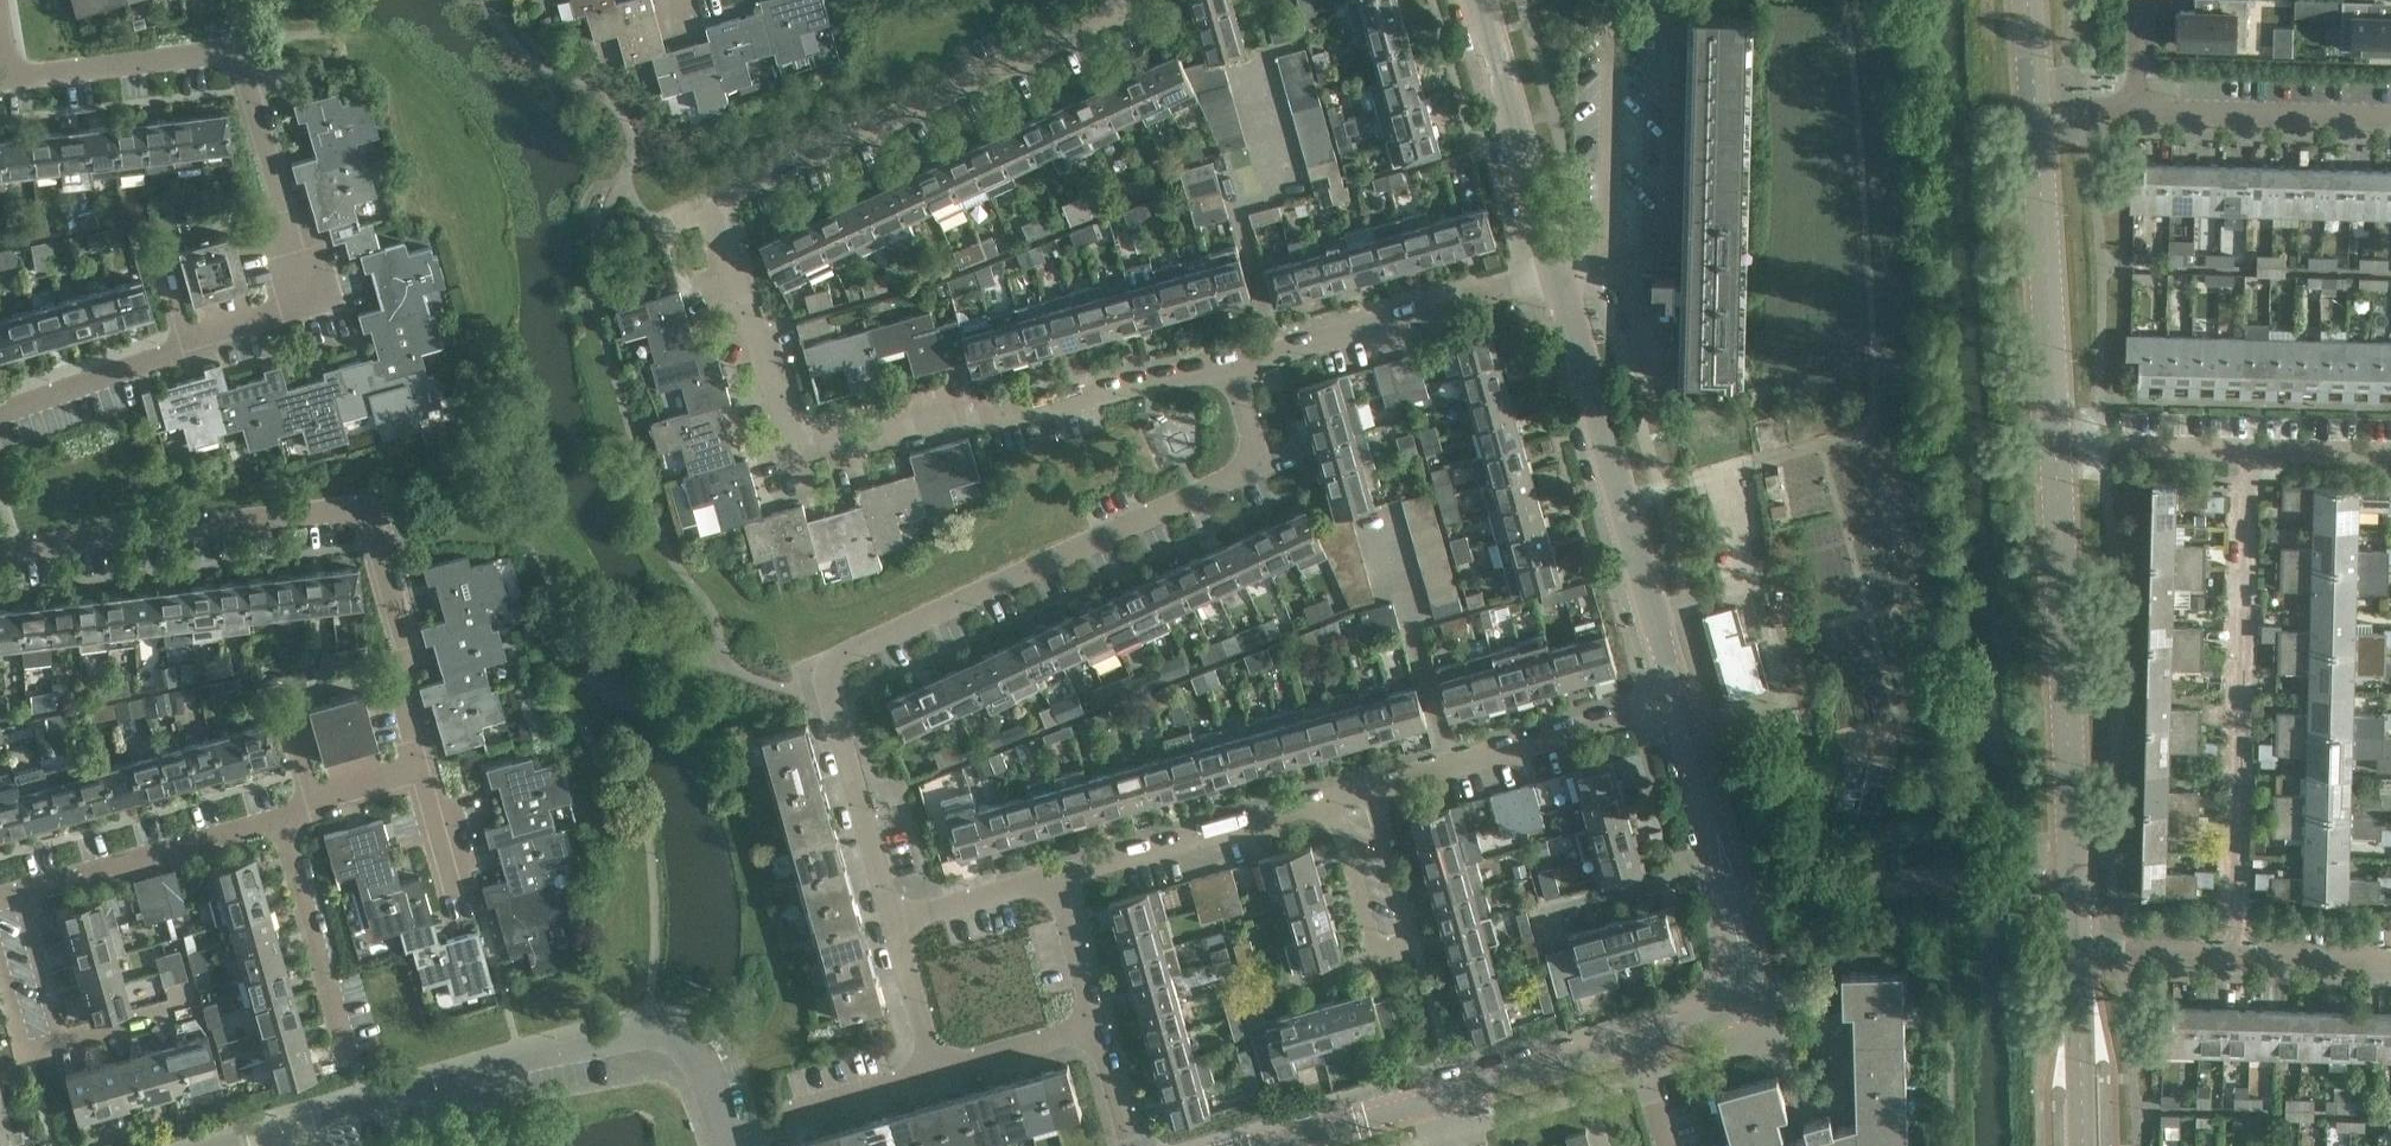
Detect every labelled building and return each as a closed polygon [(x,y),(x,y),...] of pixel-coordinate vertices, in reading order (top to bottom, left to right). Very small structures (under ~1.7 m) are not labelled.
[(99,0),(71,0),(74,11),(100,3),(99,0)] [(577,17),(589,14),(588,12),(611,5),(609,0),(572,0),(577,17)] [(611,5),(588,12),(589,14),(589,17),(587,18),(591,26),(592,26),(596,41),(598,41),(597,40),(619,34),(627,63),(653,56),(661,53),(649,11),(655,10),(652,0),(630,0),(611,5)] [(766,17),(775,51),(778,63),(782,62),(783,65),(792,61),(791,59),(807,55),(806,54),(805,54),(799,33),(830,24),(824,0),(782,0),(778,1),(778,0),(761,0),(766,17)] [(1232,0),(1191,0),(1195,14),(1195,16),(1233,5),(1233,3),(1232,0)] [(1302,14),(1314,10),(1311,0),(1298,0),(1302,14)] [(1398,0),(1359,0),(1366,25),(1402,15),(1398,0)] [(2247,0),(2219,0),(2219,12),(2180,11),(2180,14),(2176,14),(2175,42),(2179,42),(2179,45),(2246,46),(2247,0)] [(2311,0),(2295,0),(2295,15),(2312,16),(2312,1),(2312,0),(2311,0)] [(2342,1),(2341,49),(2390,50),(2390,16),(2370,16),(2371,1),(2342,1)] [(1246,49),(1233,5),(1195,16),(1196,17),(1197,23),(1198,24),(1208,60),(1207,60),(1208,61),(1224,56),(1228,55),(1237,53),(1246,50),(1246,49)] [(1319,25),(1314,10),(1302,14),(1306,29),(1319,25)] [(1410,42),(1402,15),(1366,25),(1374,52),(1410,42)] [(1693,16),(1690,16),(1682,276),(1676,276),(1675,303),(1682,303),(1679,383),(1685,383),(1685,384),(1686,384),(1687,380),(1719,381),(1719,385),(1724,385),(1724,381),(1740,381),(1740,379),(1738,379),(1748,19),(1750,19),(1750,17),(1693,15),(1693,16)] [(1300,33),(1296,16),(1269,23),(1274,40),(1300,33)] [(775,51),(766,17),(724,29),(723,23),(707,28),(710,39),(725,90),(728,89),(729,92),(738,88),(737,87),(753,82),(752,81),(751,82),(745,60),(775,51)] [(144,18),(132,21),(135,31),(146,27),(144,18)] [(725,90),(710,39),(696,43),(697,49),(673,56),(671,50),(661,53),(653,56),(664,95),(695,86),(701,108),(700,108),(700,109),(716,105),(716,106),(725,105),(725,102),(729,101),(725,90)] [(1418,69),(1410,42),(1374,52),(1382,80),(1418,69)] [(2275,56),(2292,56),(2293,45),(2275,44),(2275,56)] [(1281,69),(1281,70),(1309,62),(1305,48),(1277,56),(1278,58),(1282,69),(1281,69)] [(1200,99),(1195,90),(1189,78),(1184,67),(1178,53),(1177,53),(1177,54),(1175,50),(1165,54),(1167,58),(1151,66),(1168,104),(1172,112),(1200,99)] [(1326,51),(1313,54),(1317,68),(1330,65),(1326,51)] [(1189,78),(1227,68),(1224,56),(1208,61),(1184,67),(1189,78)] [(1168,104),(1151,66),(1149,62),(1139,66),(1141,70),(1125,78),(1141,114),(1143,113),(1147,123),(1172,112),(1168,104)] [(1313,76),(1309,62),(1281,70),(1281,72),(1282,71),(1286,83),(1285,83),(1285,84),(1313,76)] [(1334,80),(1330,65),(1317,68),(1321,83),(1334,80)] [(1230,80),(1227,68),(1189,78),(1195,90),(1230,80)] [(1425,97),(1418,69),(1382,80),(1389,106),(1389,107),(1425,97)] [(1317,90),(1313,76),(1285,84),(1285,85),(1286,85),(1289,97),(1288,97),(1289,98),(1317,90)] [(1141,114),(1125,78),(1099,90),(1120,136),(1121,135),(1117,125),(1141,114)] [(1234,93),(1230,80),(1195,90),(1200,99),(1201,102),(1234,93)] [(1120,136),(1099,90),(1073,102),(1095,147),(1120,136)] [(1321,104),(1317,90),(1289,98),(1289,99),(1290,99),(1293,110),(1292,110),(1293,112),(1321,104)] [(300,102),(316,157),(320,169),(358,157),(353,138),(375,132),(368,107),(371,107),(370,105),(366,106),(363,97),(341,103),(338,92),(300,102)] [(1237,106),(1234,93),(1201,102),(1207,114),(1237,106)] [(1095,147),(1073,102),(1070,96),(1061,100),(1064,106),(1047,113),(1064,149),(1070,160),(1096,148),(1095,147)] [(1433,124),(1425,97),(1389,107),(1389,106),(1378,109),(1385,138),(1397,135),(1397,134),(1433,124)] [(1325,117),(1321,104),(1293,112),(1293,113),(1294,113),(1297,124),(1296,124),(1296,125),(1325,117)] [(1240,117),(1237,106),(1207,114),(1211,124),(1240,117)] [(1341,106),(1329,109),(1333,123),(1345,119),(1341,106)] [(226,112),(198,116),(204,165),(233,162),(227,112),(226,112)] [(1064,149),(1047,113),(1022,125),(1038,161),(1064,149)] [(204,165),(198,116),(170,119),(176,168),(204,165)] [(1244,130),(1240,117),(1211,124),(1217,137),(1244,130)] [(1328,131),(1325,117),(1296,125),(1297,127),(1298,126),(1301,138),(1300,138),(1300,139),(1328,131)] [(176,168),(170,119),(141,122),(147,172),(176,168)] [(1349,134),(1345,119),(1333,123),(1337,138),(1349,134)] [(147,172),(141,122),(113,126),(117,164),(118,175),(147,172)] [(1441,151),(1433,124),(1397,134),(1397,135),(1385,138),(1393,166),(1442,153),(1441,151)] [(1038,161),(1022,125),(996,137),(1012,173),(1038,161)] [(117,164),(113,126),(84,129),(88,167),(117,164)] [(88,167),(84,129),(55,133),(60,171),(88,167)] [(1247,143),(1244,130),(1217,137),(1223,149),(1247,143)] [(1012,173),(996,137),(995,137),(992,131),(983,135),(986,141),(971,148),(993,196),(1017,185),(1012,173)] [(1332,145),(1328,131),(1300,139),(1301,140),(1302,140),(1305,151),(1304,152),(1304,153),(1332,145)] [(60,171),(55,133),(27,136),(32,174),(60,171)] [(27,136),(0,139),(0,140),(4,177),(32,174),(27,136)] [(1201,139),(1189,142),(1193,158),(1205,154),(1201,139)] [(1193,158),(1189,142),(1177,145),(1181,161),(1193,158)] [(1336,158),(1332,145),(1304,153),(1305,154),(1309,165),(1308,165),(1308,166),(1336,158)] [(993,196),(971,148),(944,160),(960,196),(986,184),(991,197),(993,196)] [(1470,151),(1456,156),(1459,168),(1474,164),(1470,151)] [(960,196),(944,160),(943,161),(941,155),(932,160),(934,165),(918,172),(934,208),(939,219),(965,208),(960,196)] [(1459,168),(1456,156),(1441,160),(1445,172),(1459,168)] [(316,157),(299,162),(318,229),(328,226),(356,218),(358,228),(360,227),(360,226),(359,227),(351,198),(374,191),(367,167),(369,166),(368,165),(361,167),(358,157),(320,169),(316,157)] [(1340,172),(1336,158),(1308,166),(1308,168),(1309,167),(1312,179),(1312,180),(1340,172)] [(1180,169),(1185,184),(1218,175),(1214,160),(1180,169)] [(1356,162),(1344,165),(1348,179),(1360,176),(1356,162)] [(2170,212),(2171,165),(2144,164),(2144,179),(2131,178),(2130,211),(2170,212)] [(2195,213),(2197,165),(2171,165),(2170,212),(2195,213)] [(2221,214),(2222,166),(2197,165),(2195,213),(2221,214)] [(2247,214),(2248,167),(2222,166),(2221,214),(2247,214)] [(2273,215),(2274,168),(2248,167),(2247,214),(2273,215)] [(2298,225),(2298,216),(2300,168),(2274,168),(2273,215),(2272,225),(2298,225)] [(2324,216),(2325,169),(2300,168),(2298,216),(2324,216)] [(2350,217),(2351,170),(2325,169),(2324,216),(2350,217)] [(2375,218),(2377,170),(2351,170),(2350,217),(2375,218)] [(2377,170),(2375,218),(2390,218),(2390,171),(2377,170)] [(1402,171),(1387,175),(1391,187),(1405,183),(1402,171)] [(934,208),(918,172),(892,184),(908,220),(934,208)] [(1344,187),(1340,172),(1312,180),(1312,181),(1313,181),(1316,192),(1315,193),(1316,195),(1318,194),(1332,190),(1344,187)] [(1153,173),(1141,177),(1148,193),(1159,188),(1153,173)] [(1222,189),(1218,175),(1185,184),(1188,198),(1198,195),(1222,189)] [(1391,187),(1387,175),(1373,179),(1376,191),(1391,187)] [(1148,193),(1141,177),(1129,182),(1136,198),(1148,193)] [(908,220),(892,184),(866,196),(886,237),(911,226),(908,220)] [(1347,186),(1344,187),(1332,190),(1336,203),(1350,199),(1347,186)] [(1225,201),(1222,189),(1198,195),(1202,207),(1225,201)] [(1336,203),(1332,190),(1318,194),(1322,207),(1336,203)] [(1100,194),(1088,198),(1094,214),(1106,210),(1100,194)] [(1202,207),(1198,195),(1188,198),(1192,210),(1202,207)] [(886,237),(866,196),(840,208),(861,255),(887,243),(885,238),(886,237)] [(1094,214),(1088,198),(1077,203),(1083,219),(1094,214)] [(225,199),(208,204),(209,206),(207,208),(209,214),(227,209),(225,199)] [(1229,216),(1225,201),(1202,207),(1207,222),(1229,216)] [(1154,217),(1148,202),(1136,206),(1142,221),(1154,217)] [(209,206),(208,204),(185,211),(187,220),(188,220),(209,214),(207,208),(209,206)] [(1279,205),(1264,209),(1268,222),(1282,218),(1279,205)] [(104,206),(93,208),(97,224),(107,222),(104,206)] [(1142,221),(1136,206),(1125,211),(1131,226),(1142,221)] [(1484,207),(1457,214),(1468,251),(1495,243),(1495,244),(1496,243),(1486,206),(1484,206),(1484,207)] [(1207,222),(1202,207),(1192,210),(1196,225),(1207,222)] [(97,224),(93,208),(84,210),(88,226),(97,224)] [(861,255),(840,208),(815,220),(836,266),(861,255)] [(1268,222),(1264,209),(1250,213),(1253,226),(1268,222)] [(1440,259),(1430,222),(1427,211),(1399,218),(1402,230),(1412,266),(1413,269),(1422,266),(1421,264),(1440,259)] [(174,214),(153,220),(153,221),(155,222),(158,229),(177,223),(174,214)] [(1468,251),(1457,214),(1430,222),(1440,259),(1468,251)] [(1046,215),(1035,220),(1041,236),(1053,231),(1046,215)] [(48,217),(37,219),(39,231),(39,236),(51,233),(48,217)] [(372,223),(360,226),(360,227),(358,228),(356,218),(328,226),(333,243),(344,240),(374,232),(372,223)] [(39,231),(37,219),(29,221),(32,237),(39,236),(39,231)] [(153,221),(153,220),(134,225),(136,235),(158,229),(155,222),(153,221)] [(836,266),(815,220),(788,232),(810,278),(836,266)] [(1041,236),(1035,220),(1023,224),(1029,240),(1041,236)] [(1100,238),(1094,223),(1083,228),(1088,243),(1100,238)] [(1088,243),(1083,228),(1071,232),(1077,247),(1088,243)] [(108,229),(98,231),(101,248),(111,246),(108,229)] [(1412,266),(1402,230),(1375,238),(1385,274),(1412,266)] [(101,248),(98,231),(88,233),(92,250),(101,248)] [(379,249),(374,232),(344,240),(349,257),(367,252),(379,249)] [(810,278),(788,232),(762,244),(762,243),(761,244),(783,291),(810,278)] [(1357,282),(1344,234),(1317,242),(1320,253),(1331,289),(1357,282)] [(1385,274),(1375,238),(1349,245),(1346,234),(1344,234),(1357,282),(1385,274)] [(246,289),(248,289),(240,261),(239,262),(236,251),(237,250),(237,248),(235,248),(232,237),(233,237),(233,235),(178,250),(182,266),(184,265),(187,276),(185,277),(193,304),(197,303),(196,301),(207,298),(207,299),(210,298),(209,297),(220,294),(221,295),(223,294),(223,293),(234,290),(234,291),(237,290),(236,289),(245,287),(246,289)] [(993,236),(982,241),(988,257),(999,252),(993,236)] [(53,240),(41,243),(44,256),(45,259),(56,257),(53,240)] [(987,257),(981,242),(981,241),(954,252),(961,268),(987,257)] [(404,242),(379,249),(367,252),(371,266),(382,307),(386,319),(425,308),(419,289),(442,282),(435,257),(437,257),(437,255),(433,256),(430,247),(408,253),(404,242)] [(44,256),(41,243),(33,244),(36,261),(45,259),(44,256)] [(1047,259),(1041,245),(1029,249),(1035,264),(1047,259)] [(1237,245),(1207,254),(1222,303),(1250,295),(1250,296),(1251,295),(1237,245)] [(1035,264),(1029,249),(1017,254),(1023,269),(1035,264)] [(1331,289),(1320,253),(1292,261),(1303,297),(1331,289)] [(2133,263),(2151,263),(2151,253),(2133,253),(2133,263)] [(1222,303),(1207,254),(1181,261),(1184,272),(1195,310),(1222,303)] [(2169,264),(2183,264),(2183,254),(2169,254),(2169,264)] [(2220,265),(2220,255),(2206,255),(2206,265),(2220,265)] [(2234,255),(2220,255),(2220,265),(2234,265),(2234,255)] [(2272,266),(2272,257),(2258,256),(2257,266),(2272,266)] [(940,257),(929,261),(933,277),(945,274),(940,257)] [(2286,257),(2272,257),(2272,266),(2286,267),(2286,257)] [(2323,268),(2323,258),(2309,258),(2309,267),(2323,268)] [(2337,258),(2323,258),(2323,268),(2337,268),(2337,258)] [(2374,269),(2374,259),(2360,259),(2360,269),(2374,269)] [(2388,260),(2374,259),(2374,269),(2388,270),(2388,260)] [(933,277),(929,261),(917,264),(921,280),(933,277)] [(1134,285),(1157,278),(1152,261),(1129,269),(1134,285)] [(1303,297),(1292,261),(1267,268),(1266,267),(1265,268),(1276,305),(1277,305),(1277,304),(1303,297)] [(988,266),(974,271),(980,286),(994,281),(988,266)] [(2271,276),(2272,266),(2257,266),(2257,276),(2271,276)] [(2285,277),(2286,267),(2272,266),(2271,276),(2285,277)] [(980,286),(974,271),(950,281),(954,297),(980,286)] [(1195,310),(1184,272),(1156,281),(1167,318),(1195,310)] [(2151,273),(2133,272),(2133,279),(2132,282),(2151,282),(2151,273)] [(885,273),(872,277),(877,293),(890,289),(885,273)] [(2182,283),(2182,273),(2168,273),(2168,283),(2182,283)] [(2219,284),(2220,274),(2205,274),(2205,284),(2219,284)] [(2233,285),(2234,275),(2220,274),(2219,284),(2233,285)] [(1641,302),(1675,303),(1676,276),(1643,275),(1642,300),(1641,300),(1641,302)] [(877,293),(872,277),(861,280),(866,296),(877,293)] [(1139,326),(1125,277),(1098,285),(1112,334),(1139,326)] [(1167,318),(1156,281),(1129,288),(1126,277),(1125,277),(1139,326),(1167,318)] [(2322,287),(2323,277),(2309,277),(2308,287),(2322,287)] [(2348,278),(2337,278),(2323,277),(2322,287),(2348,288),(2348,278)] [(2374,288),(2374,279),(2360,278),(2360,288),(2374,288)] [(141,279),(112,287),(123,324),(151,316),(151,317),(152,316),(141,279),(140,279),(141,279)] [(2388,289),(2388,279),(2374,279),(2374,288),(2388,289)] [(1112,334),(1098,285),(1070,293),(1084,342),(1112,334)] [(123,324),(112,287),(85,295),(95,332),(123,324)] [(829,289),(817,292),(822,309),(834,305),(829,289)] [(188,306),(183,291),(169,296),(174,311),(188,306)] [(648,331),(656,361),(657,362),(691,352),(691,351),(696,350),(685,307),(684,307),(681,294),(680,292),(617,310),(618,314),(616,315),(620,324),(621,323),(625,339),(627,338),(626,337),(648,331)] [(822,309),(817,292),(806,295),(810,312),(822,309)] [(1084,342),(1070,293),(1043,301),(1057,350),(1084,342)] [(95,332),(85,295),(57,303),(67,340),(95,332)] [(1057,350),(1043,301),(1017,308),(1031,357),(1057,350)] [(67,340),(57,303),(30,310),(40,347),(67,340)] [(447,369),(439,342),(440,342),(433,317),(435,316),(435,315),(427,317),(425,308),(386,319),(382,307),(366,312),(369,325),(378,357),(372,359),(375,372),(383,370),(386,378),(423,368),(425,376),(433,373),(447,369)] [(1031,357),(1017,308),(988,316),(991,328),(1002,365),(1031,357)] [(40,347),(30,310),(3,318),(14,355),(40,347)] [(963,336),(958,320),(945,324),(936,326),(932,312),(866,329),(874,356),(876,356),(907,347),(915,374),(970,359),(963,336)] [(836,328),(832,313),(797,323),(802,338),(836,328)] [(991,328),(988,316),(987,313),(958,320),(963,336),(970,359),(974,373),(976,380),(989,376),(986,369),(1002,365),(991,328)] [(3,318),(0,319),(0,359),(14,355),(3,318)] [(884,383),(876,356),(874,356),(866,329),(804,346),(812,374),(845,365),(853,392),(884,383)] [(2294,385),(2295,340),(2295,330),(2270,330),(2269,339),(2268,385),(2267,385),(2267,395),(2269,395),(2276,395),(2276,385),(2293,385),(2294,385)] [(2345,387),(2346,341),(2347,332),(2321,331),(2321,341),(2319,386),(2318,386),(2318,396),(2320,397),(2320,396),(2327,396),(2327,386),(2344,387),(2345,387)] [(1453,344),(1461,373),(1500,362),(1492,334),(1493,334),(1492,333),(1453,344)] [(2165,382),(2167,336),(2127,335),(2126,357),(2139,357),(2138,392),(2141,392),(2141,391),(2147,391),(2148,381),(2164,382),(2165,382)] [(2191,383),(2192,337),(2167,336),(2165,382),(2164,382),(2164,392),(2166,392),(2173,392),(2173,382),(2190,383),(2191,383)] [(2217,383),(2218,338),(2192,337),(2191,383),(2190,383),(2190,393),(2192,393),(2199,393),(2199,383),(2215,383),(2217,383)] [(2242,384),(2244,338),(2218,338),(2217,383),(2215,383),(2215,394),(2218,394),(2218,393),(2224,393),(2225,384),(2242,384)] [(2268,385),(2269,339),(2244,338),(2242,384),(2241,394),(2244,394),(2250,394),(2251,384),(2267,385),(2268,385)] [(2319,386),(2321,341),(2295,340),(2294,385),(2293,385),(2293,396),(2295,396),(2295,395),(2302,396),(2302,386),(2318,386),(2319,386)] [(2371,388),(2372,342),(2346,341),(2345,387),(2344,387),(2344,397),(2346,397),(2353,397),(2353,387),(2370,387),(2371,388)] [(2372,342),(2371,388),(2370,387),(2369,398),(2372,398),(2372,397),(2378,398),(2379,388),(2390,388),(2390,343),(2372,342)] [(715,344),(696,350),(691,351),(691,352),(657,362),(656,361),(652,362),(653,366),(650,367),(654,376),(655,375),(660,391),(661,390),(661,389),(682,383),(691,413),(691,414),(715,407),(731,403),(731,402),(725,403),(714,362),(719,360),(719,359),(715,346),(715,344)] [(1417,354),(1402,358),(1409,382),(1412,392),(1426,388),(1417,354)] [(446,427),(432,375),(433,374),(433,373),(425,376),(423,368),(386,378),(383,370),(375,372),(372,359),(371,357),(361,360),(359,360),(359,361),(340,366),(338,366),(340,374),(345,390),(335,394),(342,417),(373,409),(377,421),(376,421),(380,435),(404,428),(419,424),(422,436),(424,435),(423,433),(446,427)] [(1409,382),(1402,358),(1391,361),(1400,395),(1405,394),(1412,392),(1409,382)] [(1400,395),(1391,361),(1375,366),(1384,399),(1400,395)] [(1507,388),(1500,362),(1461,373),(1469,399),(1507,388)] [(217,432),(226,430),(216,391),(227,387),(223,370),(209,374),(155,389),(163,417),(166,426),(156,429),(156,431),(186,422),(193,445),(217,438),(218,440),(219,440),(217,432)] [(1300,388),(1308,416),(1357,401),(1367,398),(1359,370),(1299,387),(1300,388)] [(268,375),(227,387),(216,391),(226,430),(246,424),(252,447),(277,440),(278,442),(279,442),(277,434),(285,431),(275,392),(287,389),(282,372),(268,376),(268,375)] [(348,440),(342,417),(335,394),(345,390),(340,374),(328,377),(287,389),(275,392),(285,431),(305,426),(312,448),(346,439),(347,441),(348,440)] [(1426,388),(1412,392),(1405,394),(1407,401),(1428,396),(1426,388)] [(1515,416),(1507,388),(1469,399),(1477,427),(1515,416)] [(1405,394),(1400,395),(1384,399),(1386,407),(1407,401),(1405,394)] [(1365,429),(1357,401),(1308,416),(1316,443),(1365,429)] [(719,421),(715,407),(691,414),(691,413),(652,424),(653,427),(650,429),(654,437),(656,437),(660,452),(661,452),(661,451),(682,445),(691,475),(725,466),(725,465),(714,423),(719,422),(719,421)] [(1523,444),(1515,416),(1477,427),(1484,455),(1523,444)] [(1436,425),(1420,429),(1423,443),(1440,438),(1436,425)] [(1373,457),(1365,429),(1316,443),(1324,471),(1373,457)] [(1396,436),(1400,449),(1415,445),(1411,431),(1396,436)] [(911,454),(918,478),(920,479),(929,513),(928,513),(929,517),(932,516),(933,519),(942,515),(941,514),(957,509),(957,508),(955,508),(949,487),(981,478),(969,438),(927,450),(925,450),(925,451),(912,454),(911,454)] [(1443,449),(1440,438),(1423,443),(1426,453),(1443,449)] [(1531,471),(1523,444),(1484,455),(1492,482),(1531,471)] [(1418,455),(1415,445),(1400,449),(1402,460),(1418,455)] [(1380,484),(1373,457),(1324,471),(1319,472),(1322,482),(1326,480),(1336,515),(1350,511),(1355,510),(1374,504),(1369,488),(1380,484)] [(747,459),(725,465),(725,466),(691,475),(684,477),(685,480),(682,481),(686,490),(688,489),(692,505),(693,505),(693,503),(715,497),(723,528),(745,522),(746,522),(756,519),(757,517),(763,516),(758,497),(752,499),(750,492),(756,490),(747,459)] [(1531,471),(1492,482),(1481,485),(1489,513),(1539,499),(1531,471)] [(920,479),(918,478),(877,491),(875,485),(859,489),(863,505),(876,552),(878,551),(880,551),(881,553),(890,550),(889,548),(905,544),(905,542),(903,543),(897,521),(927,513),(929,517),(928,513),(929,513),(920,479)] [(1451,479),(1435,484),(1439,497),(1455,493),(1451,479)] [(2153,482),(2152,524),(2175,525),(2175,505),(2206,506),(2206,509),(2223,509),(2223,496),(2208,495),(2208,485),(2209,485),(2209,484),(2153,482)] [(2336,529),(2337,487),(2282,486),(2282,487),(2283,487),(2282,508),(2314,508),(2313,529),(2336,529)] [(2337,487),(2336,529),(2358,530),(2359,510),(2389,511),(2389,514),(2390,514),(2390,501),(2390,490),(2390,489),(2337,487)] [(1433,506),(1428,492),(1402,499),(1406,514),(1433,506)] [(1458,503),(1455,493),(1439,497),(1442,508),(1458,503)] [(1546,526),(1539,499),(1489,513),(1497,540),(1546,526)] [(810,528),(809,526),(803,505),(802,505),(789,509),(787,509),(789,515),(765,521),(763,516),(757,517),(756,519),(746,522),(745,522),(756,561),(787,553),(793,574),(792,575),(792,576),(808,571),(808,573),(818,572),(817,569),(820,568),(818,563),(808,529),(810,528)] [(863,505),(850,509),(850,508),(849,509),(851,515),(809,526),(810,528),(808,529),(818,563),(820,568),(821,568),(819,561),(849,552),(855,574),(854,574),(854,575),(869,571),(869,573),(878,572),(878,569),(882,567),(878,551),(876,552),(863,505)] [(1436,519),(1433,506),(1406,514),(1410,527),(1436,519)] [(1323,547),(1322,544),(1317,534),(1313,523),(1306,509),(1305,509),(1278,522),(1295,560),(1323,547)] [(1353,523),(1350,511),(1336,515),(1336,516),(1336,517),(1313,523),(1317,534),(1353,523)] [(2194,515),(2193,525),(2207,525),(2207,515),(2194,515)] [(1440,532),(1436,519),(1410,527),(1413,539),(1440,532)] [(1295,560),(1278,522),(1251,534),(1268,572),(1295,560)] [(1357,535),(1353,523),(1317,534),(1322,544),(1357,535)] [(2175,525),(2152,524),(2151,524),(2151,525),(2152,525),(2151,565),(2207,567),(2207,566),(2206,566),(2206,546),(2174,545),(2175,525)] [(1554,554),(1546,526),(1497,540),(1505,568),(1554,554)] [(2193,527),(2193,536),(2206,537),(2206,527),(2193,527)] [(2335,570),(2336,529),(2313,529),(2313,549),(2281,548),(2280,568),(2279,568),(2279,569),(2335,570)] [(2358,530),(2336,529),(2335,570),(2390,572),(2390,571),(2389,571),(2389,563),(2390,563),(2390,546),(2389,551),(2358,550),(2358,530)] [(1444,545),(1440,532),(1413,539),(1417,552),(1444,545)] [(1268,572),(1251,534),(1226,546),(1243,583),(1268,572)] [(1466,534),(1450,538),(1454,553),(1470,548),(1466,534)] [(1360,548),(1357,535),(1322,544),(1323,547),(1328,558),(1360,548)] [(1447,558),(1444,545),(1417,552),(1420,565),(1447,558)] [(1243,583),(1226,546),(1200,558),(1217,595),(1243,583)] [(1364,561),(1360,548),(1328,558),(1334,570),(1364,561)] [(1473,558),(1470,548),(1454,553),(1457,563),(1473,558)] [(433,579),(445,620),(448,631),(487,620),(482,601),(505,595),(500,577),(498,570),(500,569),(499,568),(495,569),(493,560),(470,566),(467,554),(430,565),(434,579),(433,579)] [(1562,581),(1554,554),(1505,568),(1513,596),(1563,582),(1562,581)] [(1217,595),(1200,558),(1174,569),(1191,607),(1217,595)] [(1451,571),(1447,558),(1420,565),(1424,578),(1451,571)] [(1367,573),(1364,561),(1334,570),(1339,581),(1367,573)] [(2207,567),(2151,565),(2150,565),(2150,566),(2151,566),(2149,606),(2173,607),(2173,587),(2205,588),(2206,567),(2207,567)] [(356,568),(326,571),(331,609),(361,606),(362,606),(357,567),(356,567),(356,568)] [(1191,607),(1174,569),(1148,581),(1165,618),(1191,607)] [(2333,611),(2335,570),(2279,569),(2280,569),(2280,590),(2312,591),(2311,611),(2333,611)] [(2390,572),(2335,570),(2333,611),(2356,612),(2356,592),(2388,593),(2389,572),(2390,572)] [(331,609),(326,571),(298,575),(302,613),(331,609)] [(1455,584),(1451,571),(1424,578),(1428,591),(1455,584)] [(1371,586),(1367,573),(1339,581),(1345,594),(1371,586)] [(302,613),(298,575),(270,578),(275,616),(302,613)] [(275,616),(270,578),(242,581),(247,619),(275,616)] [(247,619),(242,581),(214,585),(219,622),(247,619)] [(1165,618),(1148,581),(1123,593),(1144,641),(1170,629),(1165,618)] [(1584,583),(1562,589),(1565,599),(1586,593),(1584,583)] [(1458,596),(1455,584),(1428,591),(1431,603),(1458,596)] [(221,638),(219,622),(214,585),(186,588),(191,626),(193,641),(221,638)] [(1374,599),(1371,586),(1345,594),(1350,606),(1374,599)] [(191,626),(186,588),(158,592),(161,629),(191,626)] [(1144,641),(1123,593),(1121,589),(1111,593),(1113,597),(1097,605),(1118,653),(1144,641)] [(1565,599),(1562,589),(1541,595),(1543,605),(1565,599)] [(1482,590),(1466,595),(1469,607),(1485,602),(1482,590)] [(161,629),(158,592),(130,595),(135,633),(161,629)] [(135,633),(130,595),(101,599),(105,648),(136,644),(135,633)] [(1462,609),(1458,596),(1431,603),(1435,616),(1462,609)] [(2192,596),(2192,608),(2204,609),(2205,597),(2192,596)] [(1327,597),(1314,602),(1321,618),(1334,613),(1327,597)] [(105,648),(101,599),(73,602),(78,639),(80,651),(105,648)] [(1118,653),(1097,605),(1096,605),(1094,601),(1086,605),(1088,609),(1071,617),(1088,653),(1093,664),(1118,653)] [(1392,601),(1370,608),(1360,611),(1364,626),(1374,623),(1396,616),(1392,601)] [(1520,601),(1508,604),(1513,621),(1524,618),(1520,601)] [(78,639),(73,602),(44,605),(48,643),(78,639)] [(1321,618),(1314,602),(1304,606),(1310,622),(1321,618)] [(48,643),(44,605),(17,609),(22,646),(48,643)] [(1726,699),(1736,697),(1769,687),(1756,640),(1746,642),(1736,607),(1737,607),(1736,606),(1702,616),(1703,617),(1726,698),(1726,699)] [(2173,607),(2149,606),(2148,606),(2148,607),(2149,607),(2148,647),(2205,649),(2205,648),(2204,648),(2204,628),(2172,627),(2173,607)] [(17,609),(0,611),(0,649),(22,646),(17,609)] [(2332,652),(2333,611),(2311,611),(2310,631),(2280,630),(2280,627),(2264,626),(2263,639),(2278,640),(2278,650),(2277,650),(2277,651),(2332,652)] [(2356,612),(2333,611),(2332,652),(2388,654),(2388,653),(2387,653),(2387,643),(2390,643),(2390,630),(2386,629),(2386,633),(2355,632),(2356,612)] [(1401,631),(1396,616),(1374,623),(1378,637),(1401,631)] [(1465,616),(1452,619),(1456,636),(1469,632),(1465,616)] [(1088,653),(1071,617),(1046,628),(1062,665),(1088,653)] [(1274,618),(1261,623),(1268,638),(1281,634),(1274,618)] [(1456,636),(1452,619),(1441,623),(1445,639),(1456,636)] [(448,631),(445,620),(428,625),(432,638),(432,639),(443,680),(446,690),(485,679),(480,661),(503,654),(498,637),(496,630),(498,629),(498,628),(490,630),(487,620),(448,631)] [(1575,630),(1578,640),(1588,679),(1616,671),(1616,672),(1617,672),(1603,622),(1575,630)] [(1268,638),(1261,623),(1252,627),(1258,643),(1268,638)] [(1374,623),(1364,626),(1368,640),(1378,637),(1374,623)] [(1062,665),(1046,628),(1044,624),(1035,628),(1037,632),(1019,641),(1037,677),(1062,665)] [(1321,626),(1308,631),(1314,647),(1327,642),(1321,626)] [(1314,647),(1308,631),(1298,635),(1304,651),(1314,647)] [(1222,639),(1208,644),(1215,659),(1228,654),(1222,639)] [(1588,679),(1578,640),(1550,648),(1561,687),(1588,679)] [(1037,677),(1019,641),(993,652),(1011,688),(1016,699),(1042,687),(1037,677)] [(1215,659),(1208,644),(1199,647),(1205,663),(1215,659)] [(1267,647),(1254,652),(1261,668),(1274,663),(1267,647)] [(2217,659),(2203,659),(2203,649),(2205,649),(2148,647),(2147,647),(2147,648),(2148,648),(2147,688),(2171,689),(2171,669),(2203,670),(2203,672),(2217,673),(2217,659)] [(1561,687),(1550,648),(1522,656),(1532,695),(1561,687)] [(2331,693),(2332,652),(2277,651),(2278,651),(2278,672),(2310,672),(2309,693),(2331,693)] [(336,652),(319,656),(320,667),(337,662),(336,652)] [(1011,688),(993,652),(966,665),(983,701),(1011,688)] [(1261,668),(1254,652),(1245,656),(1251,672),(1261,668)] [(2388,654),(2332,652),(2331,693),(2354,694),(2354,674),(2386,675),(2387,654),(2388,654)] [(1156,664),(1158,669),(1163,682),(1187,673),(1180,655),(1156,664)] [(230,656),(221,658),(224,675),(233,673),(230,656)] [(1532,695),(1522,656),(1494,664),(1505,703),(1532,695)] [(206,678),(223,675),(219,658),(202,662),(206,678)] [(356,667),(354,658),(337,662),(338,665),(333,666),(334,673),(356,667)] [(338,665),(337,662),(314,668),(316,678),(334,673),(333,666),(338,665)] [(1505,703),(1494,664),(1466,672),(1477,710),(1505,703)] [(983,701),(966,665),(941,676),(958,712),(983,701)] [(175,667),(164,669),(169,686),(178,684),(175,667)] [(1215,668),(1202,673),(1208,689),(1221,684),(1215,668)] [(169,686),(164,669),(155,671),(159,688),(169,686)] [(1163,682),(1158,669),(1132,679),(1138,692),(1163,682)] [(305,671),(284,676),(282,676),(283,678),(285,678),(288,685),(307,680),(305,671)] [(958,712),(941,676),(939,671),(929,676),(931,681),(915,688),(932,724),(958,712)] [(1477,710),(1466,672),(1440,679),(1439,679),(1450,718),(1451,718),(1477,710)] [(1208,689),(1202,673),(1192,677),(1198,693),(1208,689)] [(283,678),(282,676),(264,681),(267,690),(288,685),(285,678),(283,678)] [(240,679),(226,682),(228,692),(242,689),(240,679)] [(446,690),(443,680),(426,684),(430,698),(445,752),(473,744),(473,743),(484,740),(479,721),(501,714),(496,696),(494,689),(497,689),(496,687),(488,689),(485,679),(446,690)] [(1116,680),(1103,686),(1110,701),(1122,696),(1116,680)] [(227,692),(224,681),(215,683),(218,699),(228,697),(227,692)] [(1399,733),(1388,694),(1385,683),(1356,691),(1370,740),(1399,733)] [(128,684),(110,688),(111,697),(130,693),(128,684)] [(1110,701),(1103,686),(1093,689),(1099,705),(1110,701)] [(1415,687),(1388,694),(1399,733),(1426,725),(1427,725),(1416,686),(1415,686),(1415,687)] [(193,687),(170,692),(175,710),(184,707),(182,698),(195,695),(193,687)] [(111,697),(110,688),(91,691),(93,701),(111,697)] [(932,724),(915,688),(891,699),(890,699),(907,736),(907,735),(932,724)] [(2171,689),(2147,688),(2146,688),(2146,689),(2147,689),(2146,730),(2202,731),(2201,731),(2202,710),(2170,709),(2171,689)] [(1161,689),(1149,694),(1155,710),(1168,705),(1161,689)] [(62,690),(52,692),(55,708),(65,706),(62,690)] [(1370,740),(1356,691),(1329,699),(1343,748),(1370,740)] [(55,708),(52,692),(42,694),(46,710),(55,708)] [(146,717),(173,711),(170,692),(141,698),(146,717)] [(367,708),(366,706),(365,706),(362,695),(363,695),(363,693),(308,708),(312,724),(314,723),(317,734),(315,735),(323,763),(325,762),(324,760),(335,756),(335,757),(338,757),(338,756),(349,753),(349,754),(351,753),(351,752),(362,749),(362,750),(365,749),(365,748),(376,745),(376,748),(378,747),(370,719),(369,720),(366,709),(367,708)] [(2330,735),(2331,693),(2309,693),(2308,713),(2277,712),(2276,733),(2275,733),(2330,735)] [(2354,694),(2331,693),(2330,735),(2385,736),(2384,736),(2384,725),(2390,725),(2390,712),(2384,712),(2384,715),(2353,714),(2354,694)] [(1155,710),(1149,694),(1138,698),(1144,714),(1155,710)] [(1077,696),(1050,706),(1057,721),(1083,711),(1077,696)] [(1343,748),(1329,699),(1302,707),(1316,756),(1318,761),(1328,759),(1326,753),(1343,748)] [(133,709),(131,700),(113,703),(115,713),(133,709)] [(0,702),(0,719),(10,717),(7,701),(0,702)] [(115,713),(113,703),(94,707),(96,716),(115,713)] [(1057,721),(1050,706),(1039,710),(1046,726),(1057,721)] [(1316,756),(1302,707),(1274,714),(1288,764),(1316,756)] [(1108,710),(1095,715),(1101,731),(1114,726),(1108,710)] [(67,712),(57,714),(60,727),(61,731),(70,729),(67,712)] [(60,727),(57,714),(47,716),(51,733),(61,731),(60,727)] [(1288,764),(1274,714),(1247,722),(1261,771),(1288,764)] [(1101,731),(1095,715),(1085,719),(1092,734),(1101,731)] [(266,723),(238,731),(249,768),(277,760),(277,761),(278,760),(267,722),(266,723)] [(1010,722),(995,728),(1002,743),(1016,737),(1010,722)] [(1261,771),(1247,722),(1219,730),(1233,779),(1261,771)] [(11,724),(1,726),(3,738),(5,742),(15,740),(11,724)] [(758,739),(767,768),(812,755),(815,754),(810,735),(806,736),(804,727),(807,727),(807,725),(758,739)] [(1002,743),(995,728),(987,731),(993,747),(1002,743)] [(1233,779),(1219,730),(1193,737),(1196,748),(1207,787),(1233,779)] [(2202,731),(2146,730),(2145,730),(2145,731),(2146,731),(2145,770),(2168,771),(2169,751),(2199,752),(2199,755),(2216,756),(2216,742),(2201,742),(2201,731),(2202,732),(2202,731)] [(249,768),(238,731),(211,739),(221,776),(249,768)] [(1055,731),(1041,736),(1047,752),(1061,746),(1055,731)] [(1790,765),(1781,733),(1769,736),(1778,768),(1790,765)] [(2329,776),(2330,735),(2275,733),(2275,734),(2276,734),(2276,744),(2260,744),(2260,757),(2277,757),(2277,754),(2307,755),(2307,775),(2329,776)] [(2385,737),(2385,736),(2330,735),(2329,776),(2351,776),(2352,756),(2384,757),(2384,737),(2385,737)] [(1047,752),(1041,736),(1032,740),(1038,755),(1047,752)] [(221,776),(211,739),(183,747),(194,784),(221,776)] [(957,743),(943,748),(950,763),(963,758),(957,743)] [(194,784),(183,747),(157,754),(167,791),(194,784)] [(950,763),(943,748),(934,752),(940,767),(950,763)] [(1207,787),(1196,748),(1168,756),(1179,794),(1207,787)] [(1002,752),(989,757),(995,772),(1008,767),(1002,752)] [(167,791),(157,754),(129,762),(140,799),(167,791)] [(814,763),(812,755),(767,768),(774,796),(820,784),(819,783),(823,782),(817,762),(814,763)] [(497,781),(508,822),(511,835),(551,823),(545,803),(568,797),(561,772),(563,771),(563,770),(559,771),(556,761),(534,768),(531,756),(493,767),(497,781)] [(1179,794),(1168,756),(1140,764),(1151,802),(1179,794)] [(995,772),(989,757),(979,761),(985,776),(995,772)] [(1613,762),(1613,761),(1574,772),(1574,773),(1575,773),(1582,801),(1621,790),(1613,762)] [(140,799),(129,762),(101,770),(111,807),(140,799)] [(1151,802),(1140,764),(1112,772),(1123,810),(1151,802)] [(968,783),(962,767),(951,772),(957,787),(968,783)] [(1096,818),(1085,780),(1087,779),(1084,769),(1056,776),(1054,776),(1068,826),(1070,825),(1071,830),(1081,827),(1079,822),(1096,818)] [(111,807),(101,770),(74,777),(85,814),(111,807)] [(2168,791),(2168,771),(2145,770),(2144,770),(2144,771),(2145,771),(2144,811),(2200,813),(2199,813),(2200,792),(2168,791)] [(1112,772),(1087,779),(1085,780),(1096,818),(1123,810),(1112,772)] [(2328,816),(2329,776),(2307,775),(2306,795),(2274,794),(2274,815),(2273,815),(2328,816)] [(1068,826),(1054,776),(1028,784),(1031,795),(1042,833),(1043,838),(1053,835),(1052,830),(1068,826)] [(2351,776),(2329,776),(2328,816),(2383,818),(2383,817),(2382,817),(2382,807),(2390,807),(2390,793),(2381,793),(2381,797),(2351,796),(2351,776)] [(85,814),(74,777),(46,785),(56,822),(85,814)] [(19,793),(16,782),(0,787),(0,830),(2,837),(29,830),(19,793)] [(1533,783),(1519,787),(1525,812),(1540,808),(1533,783)] [(822,791),(820,784),(774,796),(782,823),(827,811),(831,810),(825,790),(822,791)] [(56,822),(46,785),(19,793),(29,830),(56,822)] [(1528,822),(1525,812),(1519,787),(1506,791),(1512,816),(1514,825),(1522,823),(1528,822)] [(1628,817),(1621,790),(1582,801),(1590,828),(1628,817)] [(1512,816),(1506,791),(1491,795),(1498,820),(1512,816)] [(1042,833),(1031,795),(1004,802),(1014,841),(1016,846),(1026,843),(1025,838),(1042,833)] [(557,828),(577,825),(574,801),(554,804),(557,828)] [(1014,841),(1004,802),(975,810),(986,849),(1014,841)] [(1419,846),(1458,835),(1468,832),(1460,804),(1411,818),(1411,819),(1412,818),(1419,846)] [(1542,818),(1540,808),(1525,812),(1528,822),(1542,818)] [(986,849),(975,810),(949,818),(949,817),(948,818),(959,857),(960,857),(960,856),(986,849)] [(830,819),(827,811),(782,823),(790,851),(839,838),(833,818),(830,819)] [(2200,813),(2144,811),(2143,811),(2143,812),(2144,812),(2143,852),(2166,853),(2167,833),(2198,834),(2199,814),(2200,814),(2200,813)] [(2327,857),(2328,816),(2273,815),(2273,816),(2274,816),(2273,836),(2305,837),(2304,857),(2327,857)] [(1514,825),(1512,816),(1498,820),(1500,829),(1514,825)] [(2383,818),(2328,816),(2327,857),(2349,858),(2349,838),(2380,839),(2380,842),(2390,842),(2390,829),(2382,829),(2382,818),(2383,818)] [(1636,845),(1628,817),(1590,828),(1598,856),(1636,845)] [(1542,818),(1528,822),(1522,823),(1525,831),(1545,826),(1542,818)] [(372,917),(375,929),(396,923),(400,922),(403,930),(427,923),(425,915),(431,913),(420,877),(418,877),(419,878),(400,883),(397,874),(397,873),(394,862),(390,863),(387,851),(391,850),(382,819),(367,823),(368,824),(348,829),(324,836),(339,888),(361,882),(362,884),(362,883),(367,901),(371,917),(372,917)] [(511,835),(508,822),(491,826),(495,840),(507,881),(510,894),(549,883),(543,858),(565,852),(559,831),(562,831),(561,829),(553,832),(551,823),(511,835)] [(1522,823),(1514,825),(1500,829),(1503,837),(1525,831),(1522,823)] [(1466,863),(1458,835),(1419,846),(1427,873),(1466,863)] [(839,838),(790,851),(798,879),(843,867),(847,866),(841,847),(838,848),(835,839),(839,838)] [(1547,840),(1530,845),(1534,858),(1550,853),(1547,840)] [(1644,872),(1636,845),(1598,856),(1605,883),(1605,884),(1645,873),(1644,872)] [(1312,847),(1311,846),(1272,857),(1272,858),(1273,858),(1281,885),(1319,874),(1311,847),(1312,847)] [(2166,853),(2143,852),(2142,852),(2142,853),(2143,853),(2142,888),(2142,894),(2141,894),(2198,896),(2198,895),(2197,895),(2197,884),(2212,885),(2213,871),(2196,871),(2196,874),(2165,873),(2166,853)] [(212,867),(213,868),(221,896),(261,885),(254,857),(254,855),(212,867)] [(2326,900),(2327,857),(2304,857),(2304,877),(2273,876),(2274,873),(2257,872),(2256,886),(2272,886),(2272,897),(2270,897),(2270,898),(2326,900)] [(2349,858),(2327,857),(2326,900),(2381,901),(2381,900),(2380,900),(2380,889),(2390,890),(2390,876),(2379,876),(2379,879),(2348,878),(2349,858)] [(1476,860),(1466,863),(1427,873),(1435,901),(1484,887),(1476,860)] [(1525,863),(1512,866),(1515,878),(1528,875),(1525,863)] [(845,875),(843,867),(798,879),(806,908),(851,895),(854,894),(849,874),(845,875)] [(1231,868),(1218,872),(1225,896),(1238,892),(1231,868)] [(1560,895),(1553,868),(1539,872),(1546,899),(1560,895)] [(162,873),(161,874),(169,903),(172,902),(183,899),(175,870),(173,870),(173,871),(162,874),(162,873)] [(1228,906),(1225,896),(1218,872),(1202,877),(1209,901),(1211,910),(1221,908),(1228,906)] [(149,877),(147,877),(156,907),(162,905),(169,903),(161,874),(160,874),(160,875),(149,878),(149,877)] [(1324,892),(1319,874),(1281,885),(1289,913),(1327,902),(1332,900),(1329,890),(1324,892)] [(133,881),(142,911),(152,908),(156,907),(147,877),(146,878),(146,879),(135,882),(135,881),(133,881)] [(1209,901),(1202,877),(1189,880),(1196,904),(1209,901)] [(510,894),(507,881),(490,886),(494,900),(493,900),(509,954),(509,953),(510,958),(528,954),(533,973),(554,968),(550,952),(542,922),(548,921),(548,920),(565,916),(558,891),(560,890),(560,889),(552,891),(549,883),(510,894)] [(269,911),(261,885),(221,896),(229,922),(269,911)] [(1492,914),(1484,887),(1435,901),(1442,927),(1492,914)] [(1110,903),(1113,912),(1118,931),(1157,920),(1167,917),(1159,889),(1109,903),(1110,904),(1110,903)] [(1228,906),(1241,901),(1238,892),(1225,896),(1228,906)] [(853,903),(851,895),(806,908),(813,934),(862,921),(857,902),(853,903)] [(60,911),(67,938),(108,927),(104,913),(106,913),(112,903),(110,896),(59,910),(59,912),(60,911)] [(183,899),(172,902),(176,915),(187,912),(183,899)] [(1211,910),(1209,901),(1196,904),(1199,914),(1211,910)] [(1241,901),(1228,906),(1221,908),(1223,916),(1244,911),(1241,901)] [(169,903),(162,905),(166,918),(176,915),(172,902),(169,903)] [(1334,929),(1327,902),(1289,913),(1296,940),(1334,929)] [(1664,907),(1633,915),(1644,956),(1676,948),(1680,960),(1695,956),(1680,902),(1664,906),(1664,907)] [(162,905),(156,907),(152,908),(155,921),(166,918),(162,905)] [(155,921),(152,908),(142,911),(145,924),(155,921)] [(1223,916),(1221,908),(1211,910),(1199,914),(1202,922),(1223,916)] [(277,939),(269,911),(229,922),(236,950),(277,939)] [(1532,932),(1526,911),(1516,914),(1522,935),(1532,932)] [(1500,941),(1492,914),(1442,927),(1450,955),(1489,945),(1500,941)] [(1644,956),(1633,915),(1601,924),(1616,978),(1618,978),(1614,965),(1644,956)] [(1165,948),(1157,920),(1118,931),(1126,959),(1165,948)] [(862,921),(813,934),(821,963),(867,950),(870,949),(865,930),(861,931),(859,922),(862,921)] [(433,922),(427,923),(403,930),(399,931),(405,952),(406,951),(406,950),(411,949),(422,988),(424,987),(422,983),(450,975),(456,998),(492,988),(493,990),(494,990),(489,973),(487,966),(478,931),(439,942),(433,922)] [(121,923),(108,927),(67,938),(75,966),(115,954),(129,950),(121,923)] [(1616,978),(1601,924),(1572,933),(1575,945),(1573,945),(1573,947),(1562,950),(1562,948),(1560,949),(1572,991),(1616,978)] [(1334,929),(1296,940),(1285,943),(1293,972),(1343,958),(1343,957),(1342,957),(1334,929)] [(1538,954),(1532,932),(1522,935),(1528,957),(1538,954)] [(284,965),(277,939),(236,950),(244,977),(284,965)] [(1252,940),(1235,945),(1238,956),(1255,952),(1252,940)] [(1176,944),(1165,948),(1126,959),(1133,986),(1172,975),(1184,972),(1176,944)] [(1496,972),(1489,945),(1450,955),(1458,982),(1496,972)] [(1231,959),(1228,946),(1211,951),(1214,963),(1231,959)] [(202,949),(188,953),(191,963),(205,959),(202,949)] [(1572,991),(1560,949),(1559,949),(1559,951),(1548,954),(1548,952),(1546,953),(1557,995),(1572,991)] [(179,950),(166,954),(170,968),(159,971),(164,986),(175,983),(175,982),(186,979),(186,980),(188,979),(179,950)] [(869,959),(867,950),(821,963),(829,991),(874,978),(878,977),(872,958),(869,959)] [(1258,964),(1255,952),(1238,956),(1241,968),(1258,964)] [(123,982),(115,954),(75,966),(83,993),(123,982)] [(170,968),(166,954),(156,957),(159,971),(170,968)] [(208,968),(205,959),(191,963),(193,972),(208,968)] [(1234,970),(1231,959),(1214,963),(1217,975),(1234,970)] [(1916,977),(1926,977),(1926,962),(1916,962),(1916,977)] [(292,993),(284,965),(244,977),(252,1005),(292,993)] [(1548,987),(1542,966),(1532,969),(1538,990),(1548,987)] [(1731,1139),(1733,1145),(1908,1145),(1904,989),(1901,989),(1900,971),(1842,973),(1843,1012),(1853,1012),(1857,1123),(1834,1130),(1830,1116),(1804,1123),(1808,1137),(1785,1143),(1778,1117),(1788,1114),(1777,1077),(1721,1093),(1726,1110),(1723,1111),(1728,1127),(1734,1126),(1737,1137),(1731,1139)] [(1504,999),(1496,972),(1458,982),(1466,1010),(1504,999)] [(1180,1002),(1172,975),(1133,986),(1141,1013),(1180,1002)] [(877,986),(874,978),(829,991),(837,1018),(886,1005),(880,985),(877,986)] [(130,1009),(123,982),(83,993),(90,1020),(90,1022),(131,1010),(131,1009),(130,1009)] [(1554,1009),(1548,987),(1538,990),(1544,1012),(1554,1009)] [(1371,989),(1357,993),(1339,998),(1351,1038),(1383,1029),(1387,1042),(1401,1038),(1390,997),(1388,997),(1388,999),(1377,1002),(1377,1000),(1375,1001),(1371,989)] [(259,1032),(300,1020),(292,993),(252,1005),(259,1032)] [(1239,1015),(1233,994),(1224,996),(1230,1018),(1239,1015)] [(1351,1038),(1339,998),(1309,1007),(1321,1047),(1351,1038)] [(1512,1027),(1504,999),(1466,1010),(1474,1038),(1473,1038),(1473,1039),(1513,1028),(1512,1027)] [(1187,1030),(1180,1002),(1141,1013),(1149,1041),(1187,1030)] [(218,1004),(203,1008),(206,1018),(220,1014),(218,1004)] [(1321,1047),(1309,1007),(1278,1015),(1281,1027),(1279,1028),(1279,1029),(1268,1032),(1268,1031),(1267,1031),(1279,1073),(1325,1060),(1321,1047)] [(2198,1056),(2200,1008),(2173,1007),(2172,1022),(2159,1022),(2158,1054),(2198,1056)] [(2224,1056),(2225,1008),(2200,1008),(2198,1056),(2224,1056)] [(2249,1057),(2251,1009),(2225,1008),(2224,1056),(2249,1057)] [(2275,1058),(2277,1010),(2251,1009),(2249,1057),(2275,1058)] [(2301,1058),(2302,1011),(2277,1010),(2275,1058),(2301,1058)] [(2327,1059),(2328,1011),(2302,1011),(2301,1058),(2327,1059)] [(2352,1060),(2354,1012),(2328,1011),(2327,1059),(2352,1060)] [(2378,1060),(2379,1013),(2354,1012),(2352,1060),(2378,1060)] [(2379,1013),(2378,1060),(2390,1061),(2390,1013),(2379,1013)] [(223,1024),(220,1014),(206,1018),(208,1027),(223,1024)] [(1245,1036),(1239,1015),(1230,1018),(1236,1039),(1245,1036)] [(307,1047),(300,1020),(259,1032),(267,1059),(307,1047)] [(1195,1058),(1187,1030),(1149,1041),(1157,1068),(1195,1058)] [(1279,1073),(1267,1031),(1265,1032),(1265,1033),(1254,1036),(1254,1035),(1252,1036),(1264,1077),(1279,1073)] [(162,1048),(159,1048),(172,1094),(173,1094),(175,1094),(174,1090),(187,1087),(188,1090),(189,1090),(189,1089),(219,1081),(220,1081),(207,1035),(175,1044),(176,1047),(163,1051),(162,1048)] [(315,1075),(307,1047),(267,1059),(275,1086),(274,1087),(275,1088),(316,1076),(316,1075),(315,1075)] [(172,1094),(159,1048),(129,1057),(130,1060),(117,1063),(116,1060),(114,1061),(127,1107),(128,1106),(128,1107),(129,1107),(128,1103),(141,1100),(142,1103),(144,1102),(172,1094)] [(1239,1051),(1245,1073),(1255,1070),(1249,1049),(1239,1051)] [(1207,1054),(1195,1058),(1157,1068),(1164,1096),(1203,1085),(1215,1081),(1207,1054)] [(235,1058),(222,1062),(221,1062),(224,1071),(238,1067),(235,1058)] [(127,1107),(114,1061),(65,1075),(78,1121),(79,1121),(79,1120),(127,1107)] [(1043,1071),(1043,1072),(1056,1118),(1080,1111),(1081,1113),(1082,1113),(1068,1064),(1067,1065),(1067,1066),(1044,1073),(1043,1071)] [(241,1077),(238,1067),(224,1071),(226,1081),(241,1077)] [(1261,1091),(1255,1070),(1245,1073),(1251,1094),(1261,1091)] [(1056,1118),(1043,1072),(1042,1072),(1042,1073),(1018,1080),(1018,1079),(1017,1079),(1030,1125),(1056,1118)] [(1030,1125),(1017,1079),(1017,1080),(993,1087),(993,1086),(992,1086),(1005,1132),(1030,1125)] [(1210,1112),(1203,1085),(1164,1096),(1172,1123),(1172,1124),(1211,1113),(1211,1112),(1210,1112)] [(1005,1132),(992,1086),(992,1088),(968,1094),(968,1093),(967,1093),(980,1139),(1005,1132)] [(967,1093),(966,1093),(967,1095),(943,1101),(943,1100),(942,1100),(955,1145),(956,1145),(980,1139),(967,1093)] [(2162,1096),(2161,1098),(2161,1106),(2179,1106),(2180,1096),(2162,1096)] [(2197,1107),(2211,1107),(2211,1097),(2197,1097),(2197,1107)] [(2248,1108),(2248,1098),(2234,1098),(2234,1108),(2248,1108)] [(2262,1099),(2248,1098),(2248,1108),(2262,1109),(2262,1099)] [(2300,1110),(2300,1100),(2286,1099),(2286,1109),(2300,1110)] [(942,1100),(941,1100),(942,1102),(918,1108),(918,1107),(917,1107),(928,1145),(955,1145),(942,1100)] [(2314,1100),(2300,1100),(2300,1110),(2314,1110),(2314,1100)] [(2351,1111),(2351,1101),(2337,1101),(2337,1111),(2351,1111)] [(2365,1102),(2351,1101),(2351,1111),(2365,1111),(2365,1102)] [(4,1105),(0,1106),(0,1135),(12,1132),(4,1105)] [(917,1107),(916,1107),(917,1109),(907,1112),(893,1115),(892,1114),(901,1145),(928,1145),(917,1107)] [(2299,1120),(2300,1110),(2286,1109),(2285,1119),(2299,1120)] [(2314,1120),(2314,1110),(2300,1110),(2299,1120),(2314,1120)] [(892,1114),(891,1114),(891,1116),(868,1123),(867,1121),(874,1145),(901,1145),(892,1114)] [(2161,1115),(2161,1125),(2179,1126),(2179,1116),(2161,1115)] [(2210,1127),(2211,1117),(2197,1116),(2196,1126),(2210,1127)] [(2248,1127),(2248,1118),(2234,1117),(2233,1127),(2248,1127)] [(2262,1128),(2262,1118),(2248,1118),(2248,1127),(2262,1128)] [(2350,1130),(2351,1121),(2337,1120),(2336,1130),(2350,1130)] [(867,1121),(866,1121),(866,1123),(857,1126),(843,1130),(842,1128),(841,1128),(846,1145),(874,1145),(867,1121)] [(2364,1131),(2365,1121),(2351,1121),(2350,1130),(2364,1131)] [(841,1128),(841,1129),(841,1130),(817,1137),(817,1135),(816,1135),(819,1145),(846,1145),(841,1128)] [(1586,1131),(1566,1136),(1567,1137),(1568,1137),(1571,1145),(1589,1145),(1585,1132),(1587,1132),(1586,1131)] [(12,1132),(0,1135),(0,1145),(16,1145),(12,1132)] [(816,1135),(816,1136),(816,1137),(806,1140),(792,1144),(792,1142),(790,1143),(791,1145),(819,1145),(816,1135)]
